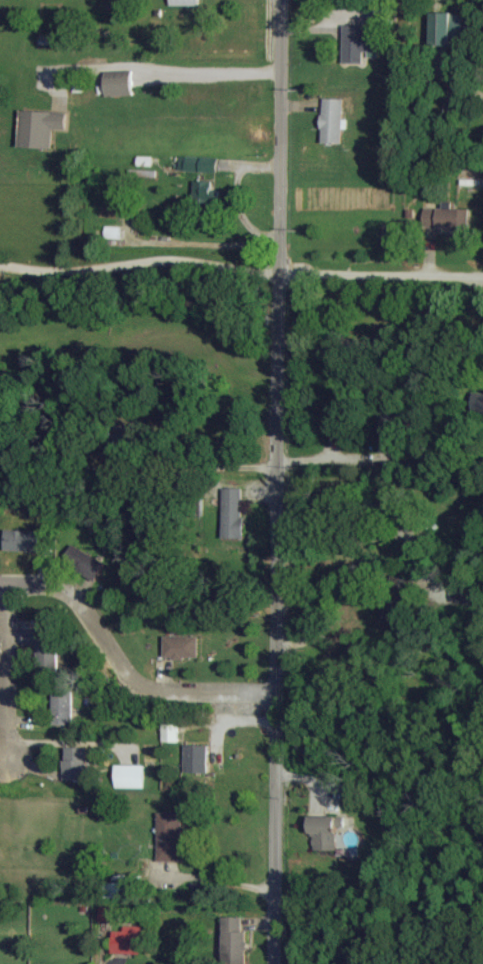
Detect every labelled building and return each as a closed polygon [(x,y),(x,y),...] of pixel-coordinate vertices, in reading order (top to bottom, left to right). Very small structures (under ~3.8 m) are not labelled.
[(432,13),(432,44),(453,44),(453,39),(465,39),(464,12),(432,13)] [(345,63),(367,62),(367,54),(385,54),(384,30),(367,30),(367,24),(345,24),(345,63)] [(135,95),(134,76),(106,77),(107,96),(135,95)] [(344,143),(344,129),(349,129),(350,119),(345,119),(345,98),(324,98),(323,143),(344,143)] [(68,129),(68,111),(22,109),(21,147),(54,148),(55,129),(68,129)] [(219,172),(220,157),(181,156),(181,171),(219,172)] [(213,181),(195,180),(195,203),(219,204),(220,189),(213,189),(213,181)] [(469,228),(469,209),(452,209),(452,201),(445,201),(445,208),(426,207),(425,227),(469,228)] [(474,393),(475,418),(482,418),(482,393),(474,393)] [(224,538),(244,538),(244,488),(224,488),(224,538)] [(41,530),(6,529),(6,550),(40,551),(41,530)] [(64,563),(97,580),(106,562),(74,545),(64,563)] [(60,629),(25,628),(25,645),(38,646),(37,671),(59,672),(60,629)] [(165,658),(200,659),(200,636),(166,635),(165,658)] [(74,692),(54,691),(54,725),(74,725),(74,692)] [(181,724),(164,724),(164,742),(181,742),(181,724)] [(210,774),(210,745),(187,745),(187,773),(210,774)] [(65,780),(88,780),(88,748),(66,747),(65,780)] [(146,788),(146,765),(117,764),(117,788),(146,788)] [(159,861),(182,862),(183,813),(160,812),(159,861)] [(338,826),(345,827),(345,817),(310,816),(309,834),(314,834),(314,850),(338,851),(338,826)] [(112,898),(127,898),(127,883),(112,883),(112,898)] [(101,922),(121,922),(122,906),(101,906),(101,922)] [(225,917),(226,963),(248,963),(248,930),(244,931),(243,917),(225,917)] [(143,954),(144,927),(126,926),(126,931),(115,931),(114,954),(143,954)]
